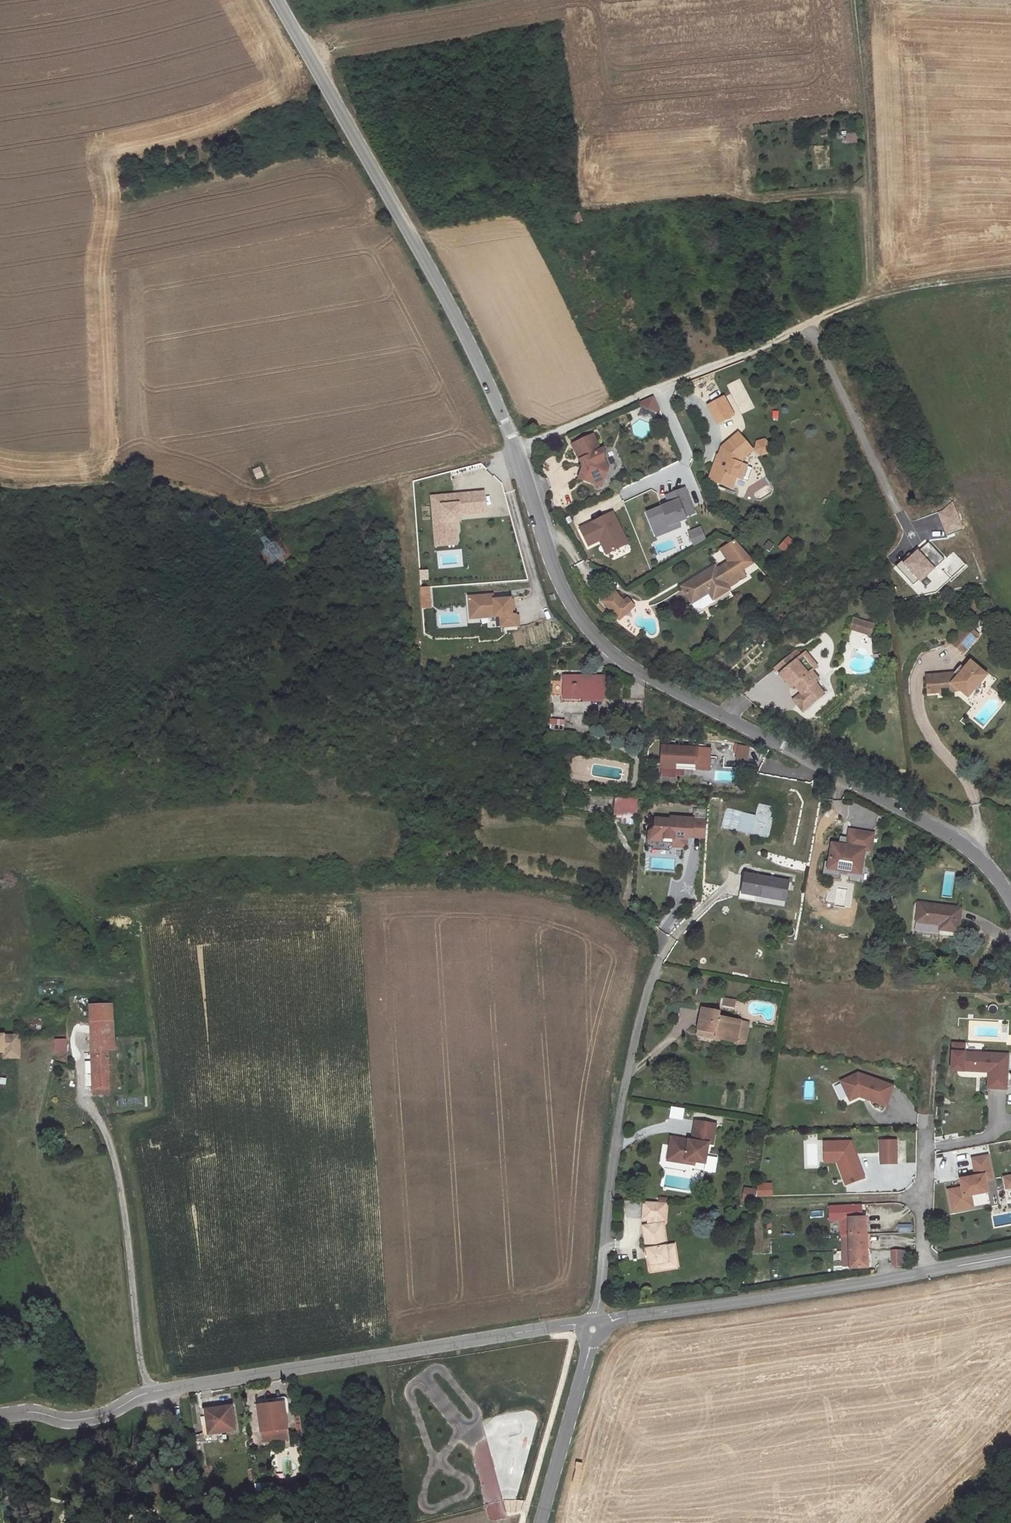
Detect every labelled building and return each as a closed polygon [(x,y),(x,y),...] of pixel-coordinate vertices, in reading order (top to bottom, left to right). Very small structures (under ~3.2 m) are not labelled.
[(568,218),(580,216),(576,206),(566,207),(568,218)] [(657,394),(643,399),(645,403),(659,409),(663,407),(657,394)] [(727,396),(711,404),(720,422),(736,414),(727,396)] [(531,428),(544,424),(538,415),(526,418),(531,428)] [(598,429),(578,437),(586,458),(581,472),(606,481),(612,464),(607,454),(609,445),(605,447),(598,429)] [(717,464),(711,478),(734,486),(738,476),(743,463),(744,458),(755,449),(742,433),(726,446),(723,455),(721,462),(717,464)] [(749,465),(743,463),(738,476),(744,478),(749,465)] [(260,466),(253,469),(257,478),(263,475),(260,466)] [(486,487),(434,491),(437,531),(457,530),(456,515),(455,509),(461,509),(487,507),(486,487)] [(663,505),(648,510),(655,530),(679,520),(687,517),(686,515),(695,512),(686,487),(668,494),(669,499),(670,502),(663,505)] [(581,524),(589,541),(600,536),(606,534),(612,547),(628,540),(613,509),(581,524)] [(681,525),(679,520),(655,530),(657,534),(681,525)] [(700,525),(688,529),(693,543),(698,540),(696,534),(702,531),(700,525)] [(457,530),(437,531),(437,540),(457,539),(457,530)] [(696,534),(698,540),(704,536),(702,531),(696,534)] [(606,534),(600,536),(606,550),(612,547),(606,534)] [(755,560),(736,538),(721,546),(729,560),(717,567),(715,563),(681,583),(694,604),(699,601),(701,605),(713,598),(712,596),(728,587),(727,585),(745,575),(741,568),(755,560)] [(457,566),(456,550),(437,551),(438,568),(457,566)] [(625,599),(623,597),(613,586),(602,596),(618,614),(622,610),(618,605),(625,599)] [(429,608),(429,588),(420,587),(419,608),(429,608)] [(491,590),(469,592),(470,609),(489,608),(489,612),(501,612),(501,622),(517,621),(516,610),(512,611),(511,594),(491,595),(491,590)] [(618,605),(622,610),(633,601),(627,593),(623,597),(625,599),(618,605)] [(874,622),(854,617),(852,625),(872,630),(874,622)] [(964,626),(953,636),(964,648),(974,638),(964,626)] [(803,655),(786,669),(797,682),(799,680),(807,689),(801,694),(801,699),(806,704),(814,697),(817,701),(831,688),(822,678),(826,675),(818,665),(823,661),(811,648),(808,650),(803,644),(798,649),(803,655)] [(798,649),(781,664),(786,669),(803,655),(798,649)] [(986,671),(970,654),(963,662),(960,659),(952,667),(923,668),(926,688),(941,687),(941,683),(948,683),(948,687),(960,685),(966,692),(986,671)] [(751,674),(760,683),(772,672),(763,663),(751,674)] [(549,681),(549,697),(564,697),(564,704),(583,704),(583,699),(605,699),(605,677),(564,677),(564,681),(549,681)] [(707,740),(658,740),(658,764),(707,764),(707,740)] [(733,757),(746,761),(750,746),(736,743),(733,757)] [(614,816),(637,818),(637,797),(615,795),(614,816)] [(752,813),(724,806),(719,826),(768,840),(777,809),(756,803),(752,813)] [(692,815),(669,814),(669,816),(654,816),(654,824),(649,828),(648,837),(645,837),(645,845),(670,845),(673,843),(682,843),(685,840),(686,833),(691,833),(704,833),(704,815),(692,815)] [(845,844),(829,841),(824,869),(860,875),(864,852),(871,853),(875,832),(847,828),(845,844)] [(787,877),(759,872),(755,891),(784,895),(787,877)] [(961,899),(919,892),(915,922),(940,926),(941,922),(958,925),(961,899)] [(97,1079),(111,1079),(110,1058),(109,1042),(116,1042),(113,994),(93,995),(97,1079)] [(745,1039),(749,1020),(718,1013),(719,1008),(704,1005),(699,1026),(714,1028),(713,1034),(745,1039)] [(2,1028),(0,1028),(0,1046),(4,1046),(4,1053),(21,1052),(20,1029),(2,1030),(2,1028)] [(53,1039),(53,1052),(66,1051),(66,1038),(53,1039)] [(964,1049),(963,1073),(990,1074),(990,1084),(1008,1084),(1009,1050),(964,1049)] [(848,1071),(841,1094),(886,1109),(893,1085),(848,1071)] [(111,1079),(97,1079),(97,1088),(112,1087),(111,1079)] [(671,1108),(670,1115),(682,1117),(683,1110),(671,1108)] [(717,1138),(719,1120),(697,1117),(695,1136),(675,1134),(673,1157),(700,1160),(700,1157),(710,1158),(712,1138),(717,1138)] [(882,1146),(890,1146),(890,1135),(891,1132),(852,1133),(852,1163),(863,1162),(863,1146),(882,1146)] [(920,1133),(891,1132),(890,1135),(890,1146),(920,1146),(920,1133)] [(865,1172),(880,1172),(891,1172),(890,1146),(882,1146),(863,1146),(863,1162),(852,1163),(852,1167),(865,1166),(865,1172)] [(990,1153),(974,1155),(977,1173),(962,1176),(964,1185),(950,1187),(954,1208),(968,1206),(966,1195),(967,1193),(990,1189),(988,1178),(994,1176),(990,1153)] [(865,1166),(852,1167),(852,1190),(852,1194),(853,1231),(853,1250),(854,1266),(871,1265),(870,1250),(870,1231),(870,1217),(891,1214),(891,1172),(880,1172),(865,1172),(865,1166)] [(1004,1190),(1010,1188),(1010,1174),(1001,1176),(1004,1190)] [(772,1197),(771,1182),(756,1183),(756,1188),(742,1189),(742,1199),(772,1197)] [(669,1201),(644,1200),(643,1218),(650,1218),(651,1224),(646,1226),(652,1263),(654,1263),(655,1271),(681,1267),(679,1251),(670,1252),(665,1217),(669,1217),(669,1201)] [(906,1233),(906,1202),(897,1202),(898,1233),(906,1233)] [(842,1232),(850,1232),(850,1219),(837,1219),(837,1232),(842,1232)] [(842,1232),(843,1250),(843,1266),(854,1266),(853,1250),(853,1231),(850,1232),(842,1232)] [(906,1263),(906,1252),(897,1252),(897,1265),(906,1263)] [(286,1403),(261,1406),(266,1435),(290,1432),(286,1403)] [(235,1409),(209,1412),(211,1435),(238,1431),(235,1409)]
